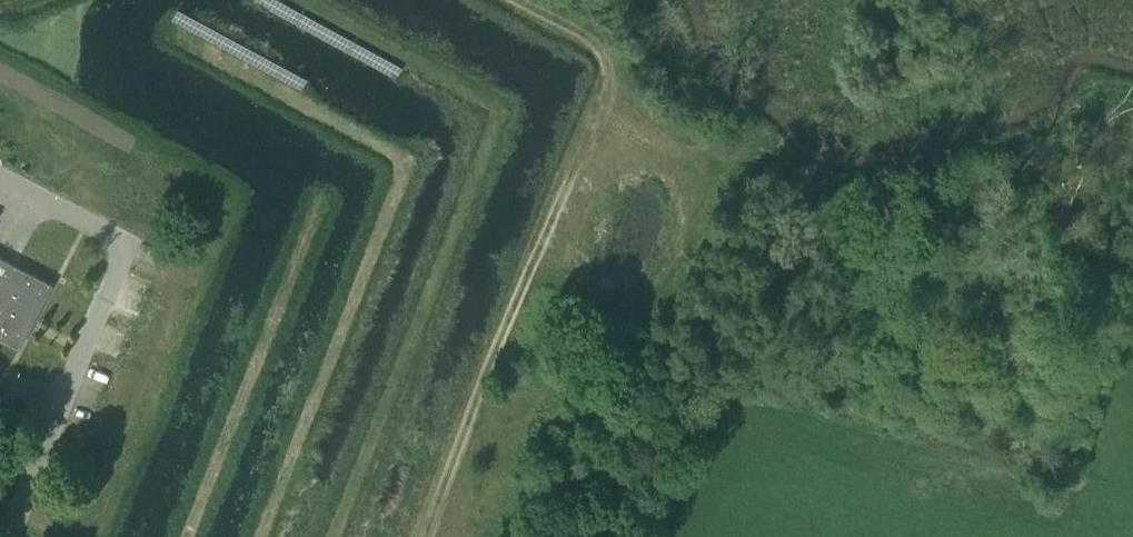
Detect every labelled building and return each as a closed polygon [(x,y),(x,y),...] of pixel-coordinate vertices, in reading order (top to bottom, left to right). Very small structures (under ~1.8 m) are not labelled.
[(20,348),(52,284),(0,257),(0,338),(20,348)]
